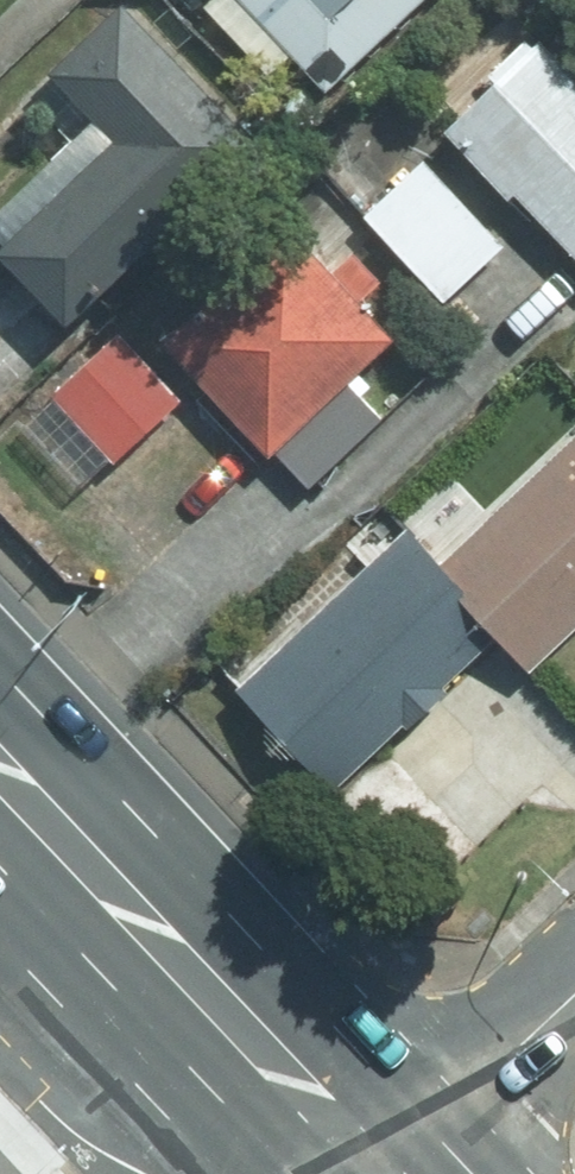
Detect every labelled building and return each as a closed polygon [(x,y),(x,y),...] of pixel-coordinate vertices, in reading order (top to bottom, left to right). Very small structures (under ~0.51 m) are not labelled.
[(139,0),(134,0),(56,64),(112,132),(0,224),(0,235),(68,318),(267,154),(139,0)] [(335,97),(446,0),(249,0),(335,97)] [(539,41),(447,130),(574,259),(574,77),(539,41)] [(514,251),(431,159),(363,221),(446,312),(514,251)] [(408,339),(293,216),(164,337),(279,459),(408,339)] [(441,564),(409,530),(228,697),(330,806),(505,644),(537,678),(574,643),(574,440),(441,564)]
